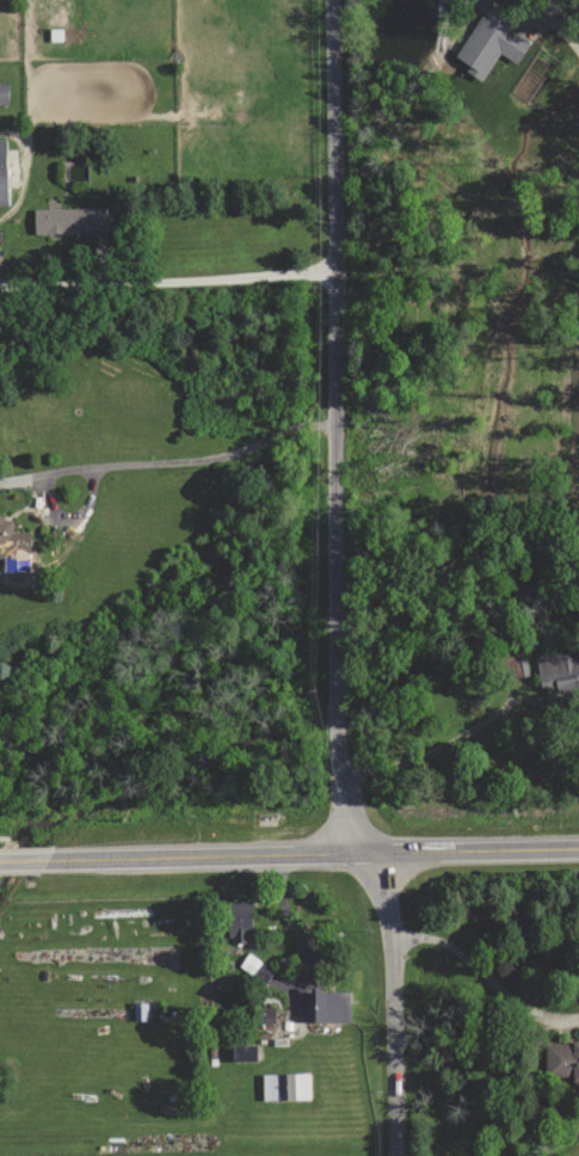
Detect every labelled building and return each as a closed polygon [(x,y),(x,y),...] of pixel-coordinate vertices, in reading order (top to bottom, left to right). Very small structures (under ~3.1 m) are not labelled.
[(504,26),(509,19),(497,12),(504,0),(493,0),(490,5),(481,0),(478,0),(475,6),(483,11),(456,56),(469,64),(465,70),(482,80),(499,52),(517,63),(530,42),(504,26)] [(6,139),(0,140),(0,206),(8,205),(6,139)] [(109,231),(108,207),(34,209),(35,233),(109,231)] [(31,531),(14,531),(14,516),(0,516),(0,556),(3,556),(3,560),(31,560),(31,531)] [(542,692),(578,686),(578,649),(536,657),(542,692)] [(253,940),(252,901),(228,902),(228,940),(253,940)] [(351,991),(306,991),(305,1021),(350,1022),(351,991)] [(148,1003),(135,1003),(135,1021),(148,1021),(148,1003)] [(546,1077),(573,1077),(573,1083),(578,1082),(578,1042),(545,1043),(546,1077)] [(232,1046),(233,1062),(257,1061),(256,1045),(232,1046)] [(311,1073),(263,1074),(264,1101),(311,1099),(311,1073)]
